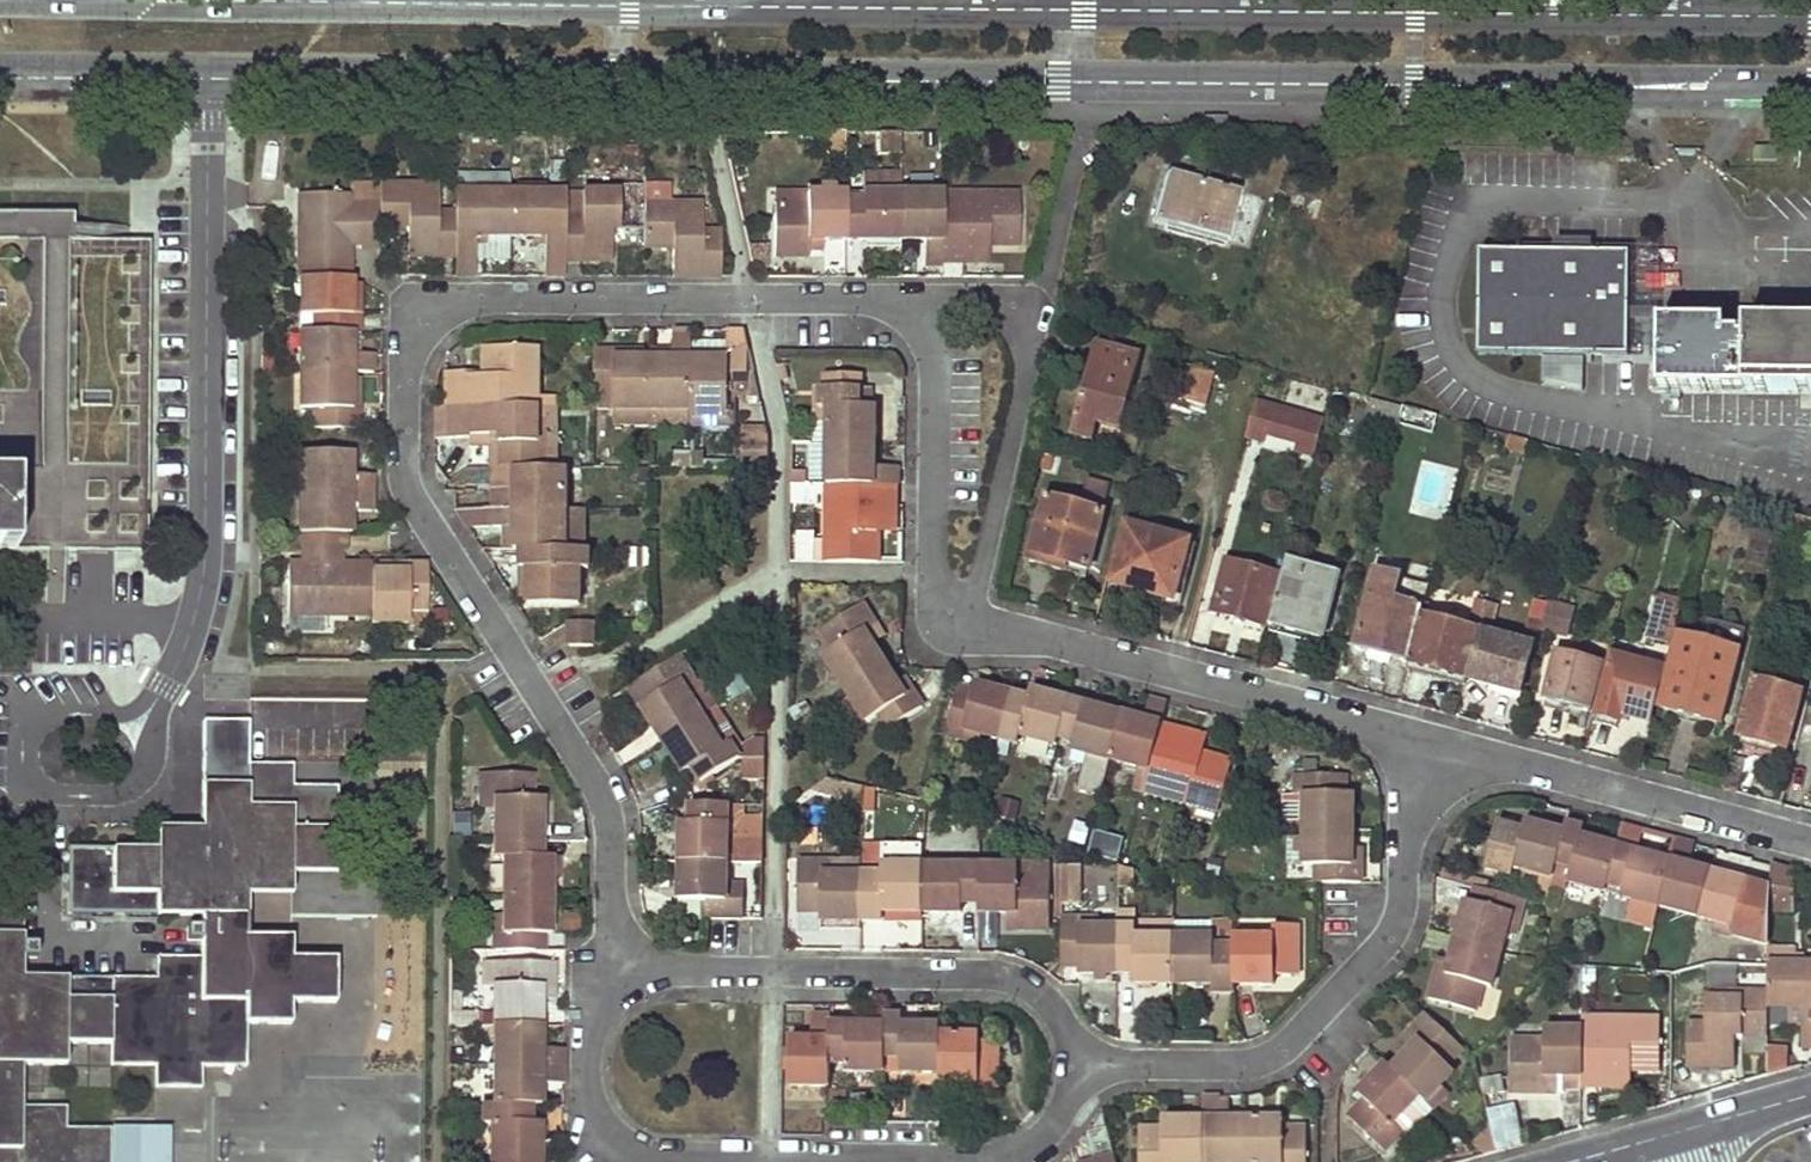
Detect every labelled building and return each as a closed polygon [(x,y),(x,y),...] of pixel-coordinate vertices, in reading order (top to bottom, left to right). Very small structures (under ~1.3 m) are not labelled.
[(1316,123),(1296,123),(1296,131),(1316,131),(1316,123)] [(905,154),(905,135),(885,135),(884,154),(905,154)] [(867,194),(905,195),(905,176),(867,175),(867,194)] [(1167,176),(1154,224),(1225,242),(1238,195),(1167,176)] [(586,218),(571,218),(570,267),(616,267),(616,236),(648,236),(649,205),(649,187),(623,186),(623,194),(603,194),(587,194),(586,218)] [(623,186),(603,186),(603,194),(623,194),(623,186)] [(367,200),(367,207),(389,208),(389,188),(367,188),(367,200)] [(389,208),(388,234),(416,235),(416,262),(464,262),(464,216),(446,215),(446,189),(389,188),(389,208)] [(812,209),(782,208),(780,257),(812,258),(813,242),(849,243),(850,202),(850,194),(812,193),(812,209)] [(520,194),(465,194),(464,216),(464,262),(463,280),(484,280),(484,264),(485,241),(519,242),(520,194)] [(571,195),(520,194),(519,242),(555,242),(554,280),(570,280),(570,267),(571,218),(571,195)] [(867,202),(850,202),(849,243),(867,243),(903,244),(905,195),(867,194),(867,202)] [(867,202),(867,194),(850,194),(850,202),(867,202)] [(944,196),(905,195),(903,244),(926,244),(926,269),(942,269),(943,263),(944,196)] [(1002,197),(944,196),(943,263),(981,264),(982,245),(992,245),(1021,246),(1022,207),(1002,207),(1002,197)] [(1022,198),(1002,197),(1002,207),(1022,207),(1022,198)] [(302,199),(301,282),(305,282),(356,282),(356,253),(357,200),(302,199)] [(357,200),(356,253),(366,253),(367,207),(367,200),(357,200)] [(705,206),(649,205),(648,236),(648,252),(676,252),(676,280),(720,281),(721,232),(704,232),(705,206)] [(367,207),(366,253),(388,253),(388,234),(389,208),(367,207)] [(12,479),(11,551),(58,551),(143,551),(143,510),(145,241),(61,240),(27,240),(27,251),(11,251),(10,246),(0,246),(0,479),(12,479)] [(519,242),(485,241),(484,264),(519,265),(519,242)] [(903,253),(903,244),(867,243),(867,252),(903,253)] [(992,245),(982,245),(981,264),(992,264),(992,245)] [(1626,252),(1477,250),(1476,353),(1625,355),(1626,252)] [(1625,355),(1655,355),(1656,323),(1657,252),(1626,252),(1625,355)] [(305,282),(304,321),(316,321),(316,337),(358,338),(366,338),(367,319),(360,319),(360,291),(361,282),(356,282),(305,282)] [(1655,390),(1810,391),(1810,324),(1656,323),(1655,355),(1655,390)] [(678,356),(655,356),(656,406),(696,406),(695,354),(695,336),(678,336),(678,350),(678,356)] [(302,337),(301,377),(356,378),(376,378),(377,359),(366,359),(358,359),(358,338),(316,337),(302,337)] [(366,338),(358,338),(358,359),(366,359),(366,338)] [(1143,356),(1098,344),(1072,435),(1097,442),(1101,427),(1123,433),(1143,356)] [(457,370),(457,403),(459,403),(544,404),(544,346),(502,346),(502,375),(491,374),(475,374),(475,370),(457,370)] [(502,346),(491,346),(491,374),(502,375),(502,346)] [(736,353),(695,354),(696,406),(696,413),(733,413),(733,392),(750,392),(750,348),(736,348),(736,353)] [(618,350),(600,350),(600,394),(619,394),(619,406),(656,406),(655,356),(648,356),(618,356),(618,350)] [(1212,374),(1184,367),(1178,389),(1206,397),(1212,374)] [(819,398),(827,398),(827,414),(826,438),(873,438),(873,399),(868,399),(858,399),(858,380),(858,368),(828,368),(828,382),(819,382),(819,398)] [(301,377),(300,413),(313,413),(313,430),(362,431),(362,413),(356,413),(356,384),(356,378),(301,377)] [(858,380),(858,399),(868,399),(868,381),(858,380)] [(827,398),(819,398),(819,414),(827,414),(827,398)] [(544,404),(459,403),(459,437),(479,437),(479,434),(517,435),(517,463),(522,463),(552,463),(553,438),(544,438),(544,413),(544,404)] [(1323,423),(1254,403),(1244,439),(1266,445),(1268,436),(1297,444),(1295,452),(1315,458),(1323,423)] [(656,406),(619,406),(619,424),(656,424),(656,406)] [(696,406),(656,406),(656,424),(696,424),(696,413),(696,406)] [(1401,409),(1398,420),(1423,428),(1427,416),(1401,409)] [(544,413),(544,438),(553,438),(553,413),(544,413)] [(733,413),(696,413),(696,424),(733,423),(733,413)] [(768,458),(767,413),(742,413),(743,459),(768,458)] [(479,437),(479,446),(502,447),(502,463),(517,463),(517,435),(479,434),(479,437)] [(1524,457),(1528,444),(1508,437),(1504,453),(1524,457)] [(873,438),(826,438),(826,476),(896,477),(896,458),(872,457),(873,438)] [(302,455),(301,497),(369,498),(374,498),(374,478),(353,478),(354,456),(302,455)] [(502,485),(502,503),(572,504),(572,463),(552,463),(522,463),(521,485),(502,485)] [(517,463),(502,463),(502,485),(521,485),(522,463),(517,463)] [(896,477),(826,476),(826,530),(839,530),(838,554),(880,555),(881,522),(881,514),(896,514),(896,477)] [(11,551),(12,479),(0,479),(0,551),(11,551)] [(1101,514),(1105,502),(1065,490),(1061,502),(1048,499),(1030,562),(1087,578),(1104,515),(1101,514)] [(301,497),(300,538),(343,539),(349,539),(349,516),(369,516),(369,498),(301,497)] [(502,508),(461,508),(472,523),(520,524),(520,547),(528,547),(572,547),(572,504),(502,503),(502,508)] [(590,504),(572,504),(572,547),(590,547),(590,504)] [(896,514),(881,514),(881,522),(896,523),(896,514)] [(1173,601),(1189,545),(1128,528),(1112,584),(1129,588),(1159,597),(1173,601)] [(826,530),(826,553),(838,554),(839,530),(826,530)] [(816,562),(817,533),(795,533),(794,561),(816,562)] [(300,538),(299,620),(338,621),(373,621),(374,574),(374,569),(338,568),(339,556),(342,556),(343,539),(300,538)] [(572,547),(528,547),(528,566),(534,566),(534,603),(587,603),(587,565),(596,565),(596,547),(590,547),(572,547)] [(1321,641),(1339,575),(1289,561),(1271,628),(1321,641)] [(1265,627),(1280,577),(1229,563),(1214,613),(1265,627)] [(373,621),(373,629),(412,629),(413,617),(431,618),(432,574),(429,570),(409,569),(409,575),(382,574),(374,574),(373,621)] [(1376,572),(1356,651),(1409,665),(1423,606),(1429,585),(1376,572)] [(1670,643),(1683,598),(1662,593),(1650,636),(1670,643)] [(867,601),(825,627),(838,647),(830,651),(851,685),(888,662),(866,629),(879,620),(867,601)] [(1516,699),(1530,649),(1533,650),(1537,636),(1545,607),(1547,603),(1535,601),(1523,646),(1490,637),(1498,606),(1486,603),(1478,633),(1481,637),(1471,681),(1495,687),(1494,693),(1516,699)] [(1423,606),(1409,665),(1467,679),(1478,633),(1432,622),(1435,609),(1423,606)] [(1577,617),(1545,607),(1537,636),(1570,644),(1577,617)] [(595,619),(573,619),(573,642),(595,643),(595,619)] [(338,621),(299,620),(299,635),(338,636),(338,621)] [(1718,723),(1737,653),(1680,638),(1661,707),(1718,723)] [(1588,711),(1600,664),(1556,653),(1544,700),(1588,711)] [(687,655),(642,683),(654,702),(648,706),(670,740),(708,715),(691,688),(687,682),(699,673),(687,655)] [(1650,721),(1663,670),(1613,657),(1597,714),(1621,720),(1622,713),(1650,721)] [(888,662),(851,685),(872,718),(886,709),(895,724),(927,704),(917,688),(908,694),(899,679),(888,662)] [(699,673),(687,682),(691,688),(704,680),(699,673)] [(908,694),(917,688),(907,673),(899,679),(908,694)] [(1752,680),(1736,737),(1785,751),(1801,695),(1752,680)] [(1017,691),(979,681),(978,685),(975,695),(960,690),(949,730),(965,734),(967,725),(983,729),(1005,735),(1017,691)] [(975,695),(978,685),(963,681),(960,690),(975,695)] [(1033,695),(1017,691),(1005,735),(1022,740),(1024,731),(1061,741),(1063,733),(1072,697),(1035,687),(1033,695)] [(1147,717),(1126,711),(1114,756),(1143,764),(1137,786),(1146,789),(1164,722),(1170,700),(1153,695),(1147,717)] [(1126,711),(1072,697),(1063,733),(1082,738),(1079,747),(1114,756),(1126,711)] [(722,706),(708,715),(670,740),(690,771),(698,766),(707,782),(747,757),(768,758),(768,737),(761,737),(748,745),(722,706)] [(169,1127),(107,1126),(107,1129),(64,1128),(64,1107),(20,1106),(20,1065),(64,1065),(64,1045),(109,1045),(108,1065),(154,1066),(153,1087),(199,1087),(199,1066),(244,1066),(244,1023),(288,1024),(289,1003),(333,1004),(334,959),(291,958),(291,938),(247,937),(248,896),(291,896),(291,875),(334,875),(335,787),(291,787),(291,766),(247,765),(248,722),(202,722),(200,829),(156,829),(156,851),(112,850),(111,894),(156,894),(156,916),(200,917),(199,958),(155,958),(155,981),(109,980),(109,1000),(64,1000),(65,982),(65,979),(21,978),(22,893),(0,893),(0,1161),(168,1161),(169,1127)] [(1202,733),(1164,722),(1146,789),(1202,804),(1205,795),(1226,801),(1237,758),(1207,750),(1198,748),(1202,733)] [(967,725),(965,734),(981,738),(983,729),(967,725)] [(1211,735),(1202,733),(1198,748),(1207,750),(1211,735)] [(1294,767),(1294,788),(1304,789),(1303,806),(1303,824),(1351,826),(1352,788),(1345,787),(1335,787),(1335,768),(1294,767)] [(1335,768),(1335,787),(1345,787),(1346,769),(1335,768)] [(478,822),(491,822),(491,812),(484,812),(484,778),(478,778),(478,822)] [(491,822),(491,844),(544,845),(544,801),(533,801),(533,779),(484,778),(484,812),(491,812),(491,822)] [(1294,788),(1293,806),(1303,806),(1304,789),(1294,788)] [(1205,795),(1202,804),(1223,810),(1226,801),(1205,795)] [(685,861),(730,862),(731,802),(695,802),(695,821),(686,821),(685,861)] [(1500,823),(1488,869),(1513,876),(1516,866),(1553,876),(1556,863),(1565,830),(1527,820),(1524,829),(1500,823)] [(1565,830),(1556,863),(1572,867),(1568,880),(1606,890),(1607,883),(1618,844),(1582,834),(1584,826),(1567,821),(1565,830)] [(1303,829),(1302,859),(1315,860),(1314,876),(1360,877),(1361,859),(1350,859),(1350,840),(1351,826),(1303,824),(1303,829)] [(1302,859),(1303,829),(1287,828),(1286,859),(1302,859)] [(1089,854),(1118,861),(1125,839),(1095,831),(1089,854)] [(1671,858),(1659,904),(1696,914),(1708,867),(1689,862),(1695,839),(1677,835),(1671,858)] [(1350,840),(1350,859),(1361,859),(1362,841),(1350,840)] [(544,845),(491,844),(490,861),(503,861),(502,900),(552,901),(552,884),(552,862),(543,862),(544,845)] [(1618,844),(1607,883),(1623,887),(1621,894),(1659,904),(1671,858),(1618,844)] [(820,858),(803,858),(802,909),(825,910),(825,918),(865,918),(866,872),(827,871),(820,871),(820,858)] [(1793,909),(1793,866),(1769,859),(1769,909),(1793,909)] [(730,883),(730,862),(685,861),(685,894),(705,894),(705,918),(726,918),(746,918),(747,895),(729,894),(730,883)] [(561,862),(552,862),(552,884),(560,884),(561,862)] [(887,872),(866,872),(865,918),(887,919),(887,910),(926,911),(927,864),(888,863),(887,872)] [(986,864),(927,864),(926,911),(965,911),(966,901),(985,901),(986,864)] [(1024,865),(986,864),(985,901),(985,911),(1013,911),(1023,912),(1023,927),(1056,927),(1056,884),(1024,883),(1024,865)] [(1708,867),(1696,914),(1714,919),(1733,924),(1730,933),(1749,938),(1760,896),(1744,892),(1748,878),(1708,867)] [(729,894),(747,895),(747,883),(730,883),(729,894)] [(1479,886),(1475,900),(1484,903),(1488,888),(1479,886)] [(1504,948),(1509,930),(1514,913),(1522,915),(1527,899),(1488,888),(1484,903),(1475,900),(1469,899),(1459,936),(1504,948)] [(552,901),(502,900),(502,915),(502,933),(491,933),(490,952),(534,952),(535,936),(544,937),(551,937),(552,901)] [(1066,910),(1065,952),(1081,952),(1081,961),(1081,966),(1119,966),(1120,921),(1101,920),(1083,920),(1084,910),(1066,910)] [(1102,911),(1084,910),(1083,920),(1101,920),(1102,911)] [(1138,910),(1137,921),(1137,931),(1175,932),(1175,911),(1138,910)] [(1023,912),(1013,911),(1013,927),(1023,927),(1023,912)] [(1522,915),(1514,913),(1509,930),(1518,932),(1522,915)] [(502,933),(502,915),(491,914),(491,933),(502,933)] [(1714,919),(1712,928),(1730,933),(1733,924),(1714,919)] [(1120,921),(1119,966),(1136,967),(1136,976),(1174,977),(1175,932),(1137,931),(1137,921),(1120,921)] [(1235,943),(1235,979),(1275,979),(1275,970),(1299,971),(1300,924),(1276,923),(1276,935),(1236,934),(1235,943)] [(1175,932),(1174,977),(1214,978),(1214,987),(1234,987),(1235,979),(1235,943),(1216,943),(1216,933),(1175,932)] [(544,937),(535,936),(534,952),(544,952),(544,937)] [(1440,970),(1433,997),(1480,1009),(1487,983),(1494,985),(1504,948),(1459,936),(1453,958),(1450,972),(1440,970)] [(1065,952),(1065,960),(1081,961),(1081,952),(1065,952)] [(1453,958),(1444,955),(1440,970),(1450,972),(1453,958)] [(1768,999),(1802,999),(1801,1037),(1810,1037),(1810,960),(1769,960),(1768,987),(1768,999)] [(555,963),(471,962),(471,985),(491,985),(490,1026),(544,1026),(544,997),(544,986),(555,986),(555,963)] [(544,986),(544,997),(555,997),(555,986),(544,986)] [(1686,1018),(1686,1059),(1733,1059),(1733,1026),(1768,1026),(1768,999),(1768,987),(1741,986),(1741,994),(1706,993),(1705,1019),(1686,1018)] [(1412,1044),(1393,1064),(1421,1090),(1428,1096),(1456,1067),(1449,1060),(1465,1044),(1429,1009),(1412,1027),(1420,1035),(1412,1044)] [(1580,1069),(1580,1081),(1620,1082),(1620,1066),(1632,1066),(1658,1067),(1660,1023),(1639,1023),(1639,1014),(1582,1012),(1582,1025),(1580,1069)] [(833,1013),(816,1013),(816,1036),(796,1036),(795,1083),(832,1084),(832,1062),(833,1020),(833,1013)] [(908,1014),(888,1014),(888,1021),(888,1056),(905,1056),(905,1070),(944,1071),(944,1032),(945,1023),(908,1022),(908,1014)] [(1639,1023),(1660,1023),(1660,1014),(1639,1014),(1639,1023)] [(888,1021),(833,1020),(832,1062),(848,1062),(848,1069),(887,1070),(888,1056),(888,1021)] [(1512,1033),(1510,1084),(1544,1085),(1545,1068),(1556,1068),(1580,1069),(1582,1025),(1545,1024),(1544,1035),(1512,1033)] [(544,1026),(490,1026),(490,1067),(567,1067),(567,1045),(543,1045),(544,1026)] [(1420,1035),(1412,1027),(1404,1036),(1412,1044),(1420,1035)] [(984,1033),(944,1032),(944,1071),(944,1080),(969,1080),(981,1080),(981,1088),(1000,1088),(1001,1051),(984,1050),(984,1038),(984,1033)] [(984,1050),(1001,1051),(1001,1039),(984,1038),(984,1050)] [(1765,1047),(1769,1073),(1793,1068),(1788,1043),(1765,1047)] [(1366,1093),(1350,1109),(1387,1144),(1403,1126),(1395,1118),(1421,1090),(1393,1064),(1387,1058),(1359,1087),(1366,1093)] [(1632,1066),(1620,1066),(1620,1082),(1632,1083),(1632,1066)] [(567,1067),(490,1067),(490,1104),(528,1105),(542,1105),(542,1084),(567,1084),(567,1067)] [(1556,1068),(1545,1068),(1544,1085),(1556,1086),(1556,1068)] [(1202,1113),(1201,1160),(1240,1161),(1242,1113),(1220,1113),(1221,1090),(1203,1089),(1202,1113)] [(1403,1126),(1408,1131),(1434,1102),(1428,1096),(1421,1090),(1395,1118),(1403,1126)] [(1516,1103),(1487,1109),(1496,1151),(1524,1145),(1516,1103)] [(490,1104),(478,1104),(478,1120),(488,1121),(488,1158),(535,1158),(535,1121),(528,1121),(528,1105),(490,1104)] [(1137,1161),(1163,1161),(1163,1159),(1174,1159),(1201,1160),(1202,1113),(1161,1112),(1160,1123),(1138,1122),(1137,1161)] [(1271,1161),(1281,1161),(1305,1161),(1306,1123),(1282,1123),(1282,1114),(1242,1113),(1240,1161),(1271,1161)] [(1112,1153),(1087,1160),(1087,1161),(1114,1161),(1112,1153)]
